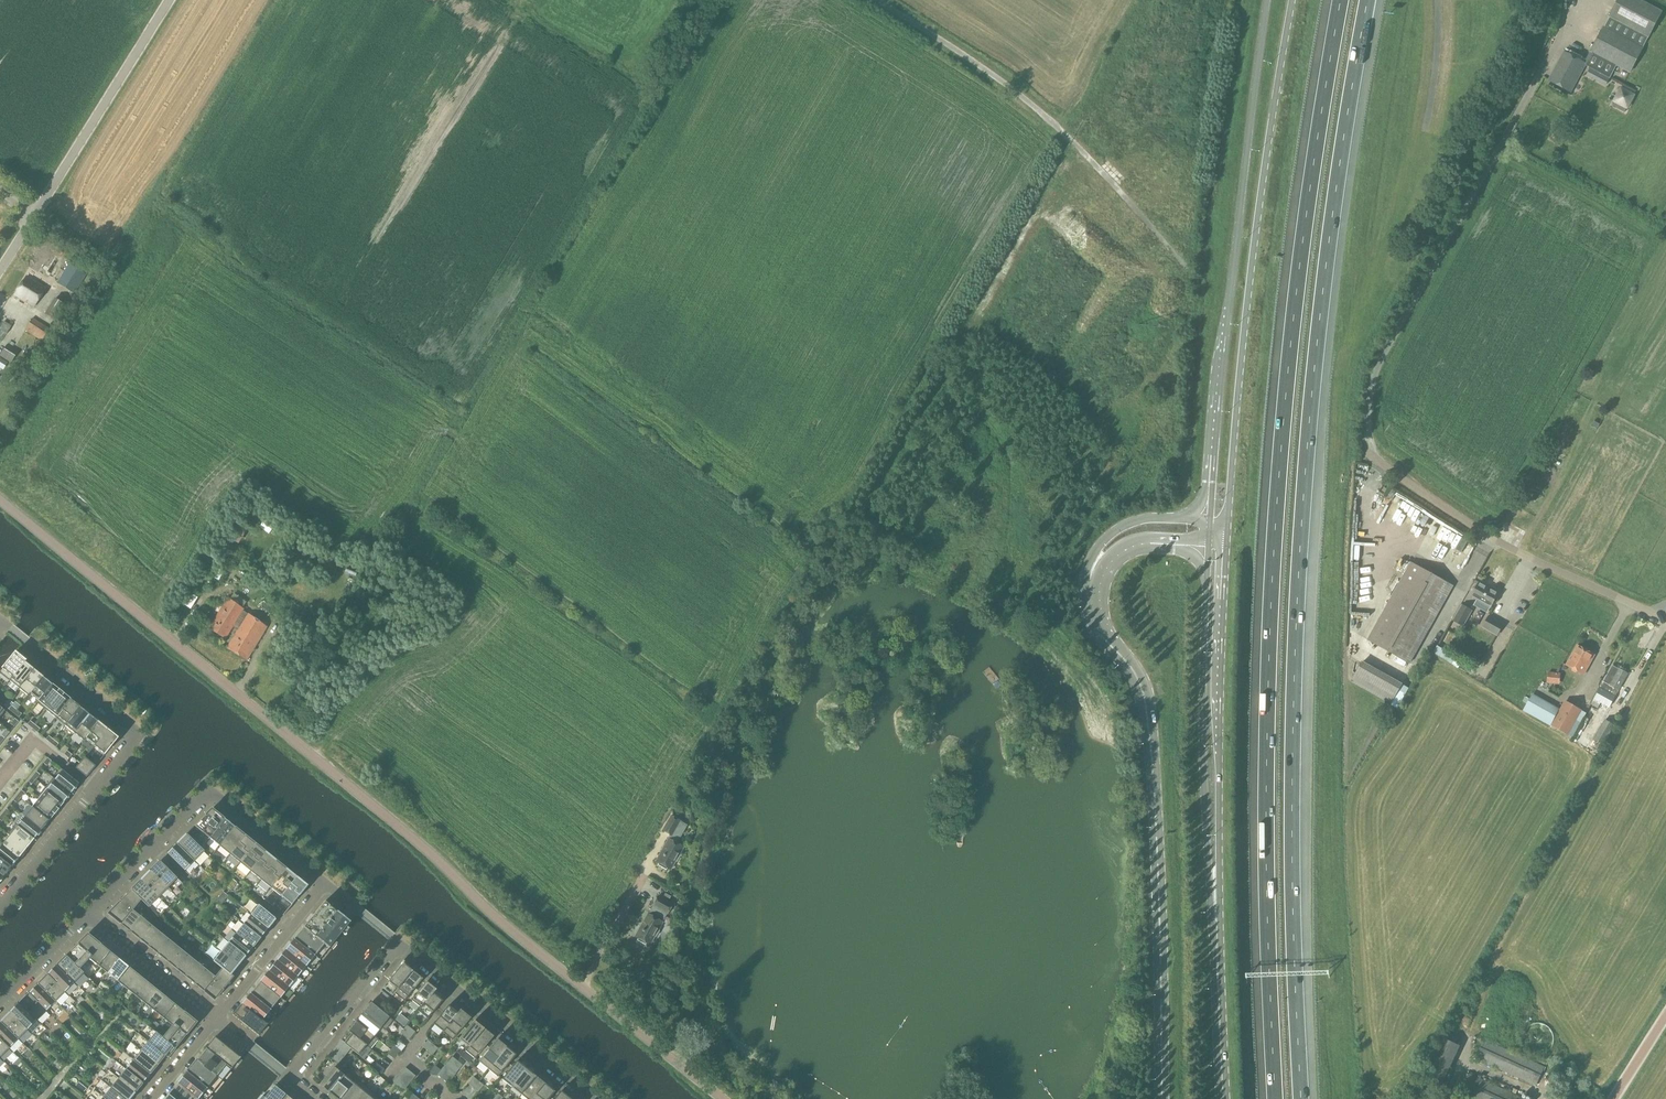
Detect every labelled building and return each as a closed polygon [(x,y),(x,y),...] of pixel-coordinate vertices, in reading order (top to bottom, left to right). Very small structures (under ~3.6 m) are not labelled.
[(1662,12),(1639,0),(1619,0),(1591,53),(1593,53),(1586,66),(1610,79),(1617,66),(1630,73),(1662,12)] [(1570,92),(1585,64),(1564,52),(1549,80),(1570,92)] [(1626,112),(1636,92),(1623,86),(1613,106),(1626,112)] [(69,263),(57,283),(74,294),(86,274),(69,263)] [(15,295),(34,306),(45,288),(26,276),(15,295)] [(44,313),(56,322),(57,321),(61,323),(70,311),(65,308),(67,306),(54,298),(44,313)] [(33,317),(25,330),(42,341),(50,329),(33,317)] [(0,328),(0,329),(7,334),(12,326),(4,321),(0,328)] [(0,355),(0,356),(11,363),(18,352),(7,345),(0,355)] [(1387,503),(1395,508),(1386,520),(1402,531),(1409,520),(1426,532),(1433,523),(1399,500),(1396,506),(1389,501),(1387,503)] [(241,551),(248,539),(235,530),(227,543),(241,551)] [(1443,566),(1461,566),(1461,559),(1468,559),(1468,555),(1463,555),(1463,552),(1466,552),(1465,541),(1449,541),(1449,536),(1433,536),(1433,553),(1443,553),(1443,566)] [(1470,558),(1466,567),(1475,571),(1479,562),(1470,558)] [(1410,663),(1453,586),(1411,562),(1368,640),(1410,663)] [(1491,607),(1498,593),(1479,582),(1472,597),(1491,607)] [(209,628),(225,638),(243,609),(227,598),(209,628)] [(1463,627),(1472,610),(1463,605),(1453,621),(1463,627)] [(247,614),(226,648),(247,660),(266,627),(247,614)] [(1498,636),(1501,630),(1486,622),(1483,628),(1498,636)] [(1431,634),(1425,644),(1431,647),(1437,636),(1431,634)] [(1448,634),(1442,646),(1448,649),(1454,638),(1448,634)] [(1438,650),(1443,638),(1438,636),(1433,648),(1438,650)] [(1595,654),(1578,645),(1567,664),(1584,674),(1595,654)] [(0,672),(0,673),(9,680),(26,659),(17,652),(16,652),(0,672)] [(10,681),(18,687),(34,669),(25,662),(27,660),(26,660),(26,659),(9,680),(10,681)] [(1392,704),(1403,685),(1363,662),(1352,682),(1392,704)] [(1601,685),(1595,695),(1596,695),(1594,699),(1591,704),(1598,708),(1601,703),(1609,708),(1628,674),(1612,665),(1603,682),(1604,682),(1602,685),(1601,685)] [(34,669),(18,687),(28,695),(43,676),(40,674),(34,669)] [(1560,674),(1548,673),(1547,683),(1560,683),(1560,674)] [(30,694),(39,701),(52,684),(43,676),(28,695),(29,696),(30,694)] [(52,684),(39,701),(37,703),(47,710),(62,691),(60,689),(60,690),(54,685),(52,684)] [(47,710),(56,718),(71,699),(65,694),(62,691),(47,710)] [(1566,702),(1562,710),(1533,695),(1525,710),(1553,726),(1560,729),(1563,731),(1568,734),(1581,710),(1566,702)] [(71,699),(56,718),(66,726),(81,707),(77,704),(71,699)] [(66,726),(75,733),(90,715),(87,712),(81,707),(66,726)] [(90,715),(75,733),(84,741),(86,739),(100,722),(96,719),(90,715)] [(1604,746),(1615,726),(1606,720),(1594,740),(1604,746)] [(96,747),(109,730),(100,722),(86,739),(84,741),(82,743),(90,750),(94,745),(96,747)] [(109,730),(96,747),(105,754),(118,738),(118,737),(110,731),(109,730)] [(85,757),(81,762),(91,771),(96,766),(85,757)] [(91,771),(81,762),(76,768),(87,777),(91,771)] [(63,770),(55,779),(72,793),(79,783),(63,770)] [(46,787),(64,802),(72,793),(55,779),(53,778),(46,787)] [(40,798),(57,812),(59,809),(64,802),(46,787),(38,796),(40,798)] [(57,812),(40,798),(32,807),(50,821),(55,814),(57,812)] [(21,813),(42,830),(50,821),(32,807),(29,804),(21,813)] [(202,848),(210,838),(225,819),(212,808),(187,834),(201,849),(202,848)] [(34,839),(42,830),(21,813),(13,822),(16,824),(34,839)] [(680,821),(671,816),(662,830),(671,835),(669,839),(668,839),(656,861),(671,870),(675,862),(675,861),(677,862),(680,856),(679,855),(679,854),(683,847),(676,843),(686,825),(680,822),(680,821)] [(210,838),(220,846),(235,827),(225,819),(210,838)] [(10,835),(27,848),(34,839),(16,824),(8,833),(10,835)] [(220,846),(230,855),(246,835),(235,827),(220,846)] [(205,851),(202,848),(201,849),(187,834),(177,844),(195,861),(205,851)] [(27,848),(10,835),(3,844),(19,858),(27,848)] [(256,844),(246,835),(230,855),(240,863),(256,844)] [(0,847),(0,857),(12,867),(19,858),(3,844),(0,847)] [(185,871),(195,861),(177,844),(168,853),(185,871)] [(240,863),(251,871),(266,852),(256,844),(240,863)] [(261,880),(277,860),(266,852),(251,871),(261,880)] [(4,876),(12,867),(0,857),(0,873),(4,876)] [(261,880),(271,888),(287,869),(277,860),(261,880)] [(160,861),(151,871),(168,888),(178,879),(160,861)] [(271,888),(281,896),(297,877),(287,869),(271,888)] [(151,871),(141,880),(159,898),(168,888),(151,871)] [(308,886),(297,877),(281,896),(292,905),(308,886)] [(149,907),(159,898),(141,880),(132,890),(142,899),(141,900),(149,907)] [(108,914),(122,924),(133,910),(141,900),(142,899),(132,890),(122,899),(108,914)] [(650,945),(654,937),(656,937),(659,931),(659,929),(663,922),(662,922),(667,913),(668,913),(673,905),(658,896),(653,905),(654,905),(649,914),(648,914),(635,936),(650,945)] [(304,927),(330,948),(351,922),(338,911),(337,911),(325,901),(304,927)] [(259,905),(251,915),(269,928),(276,919),(259,905)] [(142,918),(133,910),(122,924),(131,932),(142,918)] [(686,912),(682,910),(677,918),(681,920),(686,912)] [(244,924),(261,937),(269,928),(251,915),(244,924)] [(151,925),(142,918),(131,932),(140,939),(151,925)] [(244,924),(236,933),(254,947),(261,937),(244,924)] [(151,925),(140,939),(149,947),(161,932),(151,925)] [(329,948),(330,948),(304,927),(294,939),(320,960),(329,948)] [(170,940),(161,932),(149,947),(158,954),(170,940)] [(236,933),(229,942),(246,956),(254,947),(236,933)] [(80,969),(87,962),(91,957),(101,944),(88,934),(78,945),(67,956),(80,969)] [(319,961),(320,960),(294,939),(286,950),(311,970),(319,961)] [(170,940),(158,954),(167,961),(179,947),(170,940)] [(229,942),(221,952),(239,965),(246,956),(229,942)] [(91,957),(87,962),(96,969),(111,952),(101,944),(91,957)] [(188,955),(179,947),(167,961),(176,969),(188,955)] [(303,981),(311,970),(286,950),(277,960),(303,981)] [(99,966),(108,973),(120,959),(111,952),(96,969),(97,970),(99,966)] [(214,961),(222,968),(223,968),(231,975),(231,974),(239,965),(221,952),(214,961)] [(188,955),(176,969),(186,976),(197,962),(188,955)] [(63,959),(57,965),(75,983),(84,973),(80,969),(67,956),(65,957),(63,959)] [(108,973),(117,981),(129,967),(120,959),(108,973)] [(302,982),(303,981),(277,960),(269,971),(294,991),(302,982)] [(206,969),(197,962),(186,976),(195,984),(206,969)] [(408,977),(412,971),(408,967),(403,963),(391,979),(391,978),(383,988),(393,996),(395,993),(394,993),(408,977)] [(65,992),(75,983),(57,965),(56,966),(54,969),(48,975),(65,992)] [(117,981),(127,988),(138,974),(129,967),(117,981)] [(222,968),(215,977),(204,991),(215,1000),(226,986),(234,977),(231,974),(231,975),(223,968),(222,968)] [(206,969),(195,984),(204,991),(215,977),(206,969)] [(286,1002),(294,991),(269,971),(260,981),(286,1002)] [(412,971),(408,977),(394,993),(395,993),(404,1001),(423,979),(412,971)] [(138,974),(127,988),(136,996),(147,982),(138,974)] [(56,1001),(65,992),(48,975),(47,976),(44,978),(38,984),(56,1001)] [(286,1002),(260,981),(260,982),(251,993),(250,993),(271,1010),(271,1009),(280,998),(286,1002)] [(136,996),(145,1003),(157,989),(147,982),(136,996)] [(433,993),(436,990),(426,982),(418,992),(411,1000),(421,1007),(421,1008),(433,993)] [(47,1011),(56,1001),(38,984),(37,985),(35,987),(29,993),(47,1011)] [(145,1003),(154,1011),(166,996),(157,989),(145,1003)] [(381,990),(378,994),(388,1003),(392,998),(381,990)] [(20,1003),(37,1020),(47,1011),(29,993),(28,995),(26,997),(20,1003)] [(263,1020),(271,1010),(250,993),(242,1004),(268,1025),(268,1024),(263,1020)] [(442,1001),(433,993),(421,1008),(421,1007),(418,1011),(428,1019),(442,1001)] [(383,1009),(388,1003),(378,994),(373,1000),(383,1009)] [(161,1021),(161,1022),(175,1004),(166,996),(154,1011),(163,1018),(161,1021)] [(385,1030),(393,1020),(371,1002),(364,1012),(382,1027),(381,1027),(385,1030)] [(11,1012),(28,1030),(37,1020),(20,1003),(19,1004),(15,1008),(11,1012)] [(175,1004),(161,1022),(170,1029),(173,1026),(184,1011),(175,1004)] [(259,1036),(268,1025),(242,1004),(233,1015),(259,1036)] [(458,1013),(448,1006),(434,1024),(443,1031),(443,1032),(458,1013)] [(458,1013),(443,1032),(452,1040),(471,1018),(460,1010),(458,1013)] [(166,1034),(163,1037),(176,1048),(186,1036),(197,1022),(184,1011),(173,1026),(170,1029),(166,1034)] [(10,1013),(7,1016),(1,1022),(19,1039),(28,1030),(11,1012),(10,1013)] [(364,1012),(356,1021),(374,1036),(381,1027),(382,1027),(364,1012)] [(469,1047),(484,1028),(474,1020),(459,1039),(469,1046),(469,1047)] [(356,1021),(349,1031),(367,1045),(366,1046),(370,1049),(379,1039),(374,1036),(356,1021)] [(1,1022),(0,1023),(0,1039),(10,1048),(19,1039),(1,1022)] [(1538,1056),(1542,1055),(1546,1054),(1550,1051),(1553,1047),(1554,1043),(1554,1040),(1554,1036),(1553,1032),(1550,1029),(1546,1026),(1542,1024),(1538,1024),(1534,1024),(1530,1026),(1527,1028),(1525,1031),(1523,1035),(1522,1040),(1523,1044),(1525,1048),(1527,1051),(1530,1054),(1534,1055),(1538,1056)] [(412,1036),(416,1032),(407,1025),(404,1029),(412,1036)] [(493,1036),(484,1028),(469,1047),(469,1046),(465,1050),(475,1058),(493,1036)] [(409,1040),(412,1036),(404,1029),(400,1033),(409,1040)] [(367,1045),(349,1031),(341,1040),(351,1048),(359,1055),(366,1046),(367,1045)] [(163,1037),(156,1032),(148,1042),(165,1056),(168,1058),(176,1048),(163,1037)] [(215,1037),(207,1048),(227,1064),(232,1068),(241,1057),(215,1037)] [(0,1039),(0,1057),(0,1058),(10,1048),(0,1039)] [(479,1061),(488,1069),(507,1047),(497,1039),(479,1061)] [(337,1045),(347,1054),(351,1048),(341,1040),(337,1045)] [(423,1047),(428,1051),(433,1044),(428,1040),(423,1047)] [(1442,1087),(1460,1048),(1442,1040),(1424,1079),(1442,1087)] [(1537,1086),(1545,1068),(1485,1040),(1476,1058),(1537,1086)] [(158,1065),(165,1056),(148,1042),(141,1051),(158,1065)] [(438,1048),(433,1044),(428,1051),(433,1055),(438,1048)] [(337,1045),(332,1050),(343,1059),(347,1054),(337,1045)] [(394,1045),(390,1049),(397,1055),(400,1051),(394,1045)] [(516,1055),(507,1047),(488,1069),(498,1077),(516,1055)] [(217,1076),(227,1064),(207,1048),(197,1060),(217,1076)] [(394,1058),(397,1055),(390,1049),(387,1053),(394,1058)] [(343,1059),(332,1050),(328,1056),(339,1064),(343,1059)] [(151,1074),(158,1065),(141,1051),(134,1060),(151,1074)] [(445,1065),(451,1069),(457,1061),(452,1057),(445,1065)] [(151,1074),(134,1060),(126,1069),(143,1083),(151,1074)] [(213,1092),(218,1086),(212,1082),(217,1076),(197,1060),(187,1072),(207,1088),(213,1092)] [(463,1065),(457,1061),(451,1069),(456,1073),(463,1065)] [(502,1079),(512,1087),(526,1069),(517,1061),(502,1079)] [(382,1074),(385,1070),(376,1063),(373,1067),(382,1074)] [(329,1093),(344,1075),(344,1074),(334,1067),(320,1085),(329,1093)] [(406,1067),(401,1073),(412,1081),(416,1076),(406,1067)] [(136,1092),(143,1083),(126,1069),(119,1079),(136,1092)] [(536,1076),(526,1069),(512,1087),(521,1094),(536,1076)] [(344,1074),(344,1075),(329,1093),(337,1098),(339,1098),(357,1078),(347,1070),(344,1074)] [(199,1098),(207,1088),(187,1072),(179,1082),(199,1098)] [(401,1073),(397,1078),(408,1086),(412,1081),(401,1073)] [(1469,1074),(1461,1093),(1474,1098),(1523,1098),(1469,1074)] [(536,1076),(521,1094),(527,1098),(533,1098),(545,1084),(536,1076)] [(468,1083),(473,1088),(479,1081),(474,1077),(468,1083)] [(366,1086),(357,1078),(339,1098),(355,1098),(366,1086)] [(408,1086),(397,1078),(393,1083),(403,1091),(408,1086)] [(136,1092),(119,1079),(111,1088),(125,1098),(130,1098),(136,1092)] [(484,1085),(479,1081),(473,1088),(478,1092),(484,1085)] [(199,1098),(179,1082),(169,1094),(175,1098),(198,1098),(199,1098)] [(545,1084),(533,1098),(548,1098),(555,1091),(545,1084)] [(286,1094),(275,1085),(265,1097),(263,1095),(260,1098),(282,1098),(286,1094)] [(375,1093),(366,1086),(355,1098),(370,1098),(375,1093)] [(111,1088),(104,1097),(106,1098),(125,1098),(111,1088)] [(1418,1089),(1413,1098),(1440,1098),(1418,1089)] [(571,1098),(561,1091),(554,1098),(570,1098),(571,1098)]
